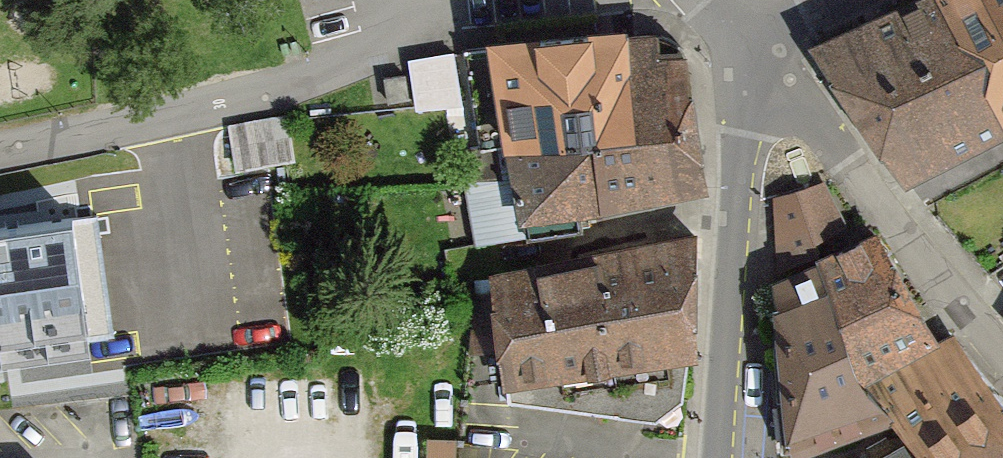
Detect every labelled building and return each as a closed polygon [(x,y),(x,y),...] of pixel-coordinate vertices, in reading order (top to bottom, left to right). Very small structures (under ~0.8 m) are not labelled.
[(997,138),(921,0),(888,0),(795,44),(893,188),(997,138)] [(997,138),(1002,135),(1002,0),(921,0),(997,138)] [(497,45),(497,46),(466,50),(482,146),(462,149),(467,178),(470,178),(471,182),(508,181),(502,144),(514,143),(595,136),(603,200),(649,191),(624,33),(497,45)] [(624,33),(649,191),(702,180),(687,58),(687,54),(685,51),(683,49),(672,40),(667,37),(661,35),(657,35),(651,35),(627,37),(627,33),(624,33)] [(453,53),(411,60),(418,105),(460,102),(453,53)] [(405,75),(385,78),(388,101),(409,98),(405,75)] [(265,118),(233,124),(239,166),(293,157),(287,117),(265,119),(265,118)] [(603,200),(595,136),(514,143),(502,144),(508,181),(471,182),(479,242),(529,233),(529,235),(581,227),(578,205),(595,203),(603,200)] [(821,184),(796,192),(817,253),(819,253),(814,236),(841,222),(821,184)] [(817,253),(796,192),(776,197),(780,269),(817,253)] [(114,334),(97,215),(0,229),(0,351),(114,334)] [(695,235),(494,275),(509,402),(655,421),(682,400),(689,354),(695,353),(695,283),(695,235)] [(822,265),(862,380),(936,342),(879,239),(822,265)] [(862,380),(822,265),(775,284),(780,312),(787,401),(793,453),(889,417),(893,415),(865,385),(862,380)] [(952,336),(937,344),(936,342),(862,380),(865,385),(893,415),(889,417),(908,437),(927,455),(924,457),(1002,457),(1002,399),(952,336)] [(427,437),(426,457),(456,457),(457,438),(427,437)] [(915,457),(903,445),(880,457),(915,457)]
